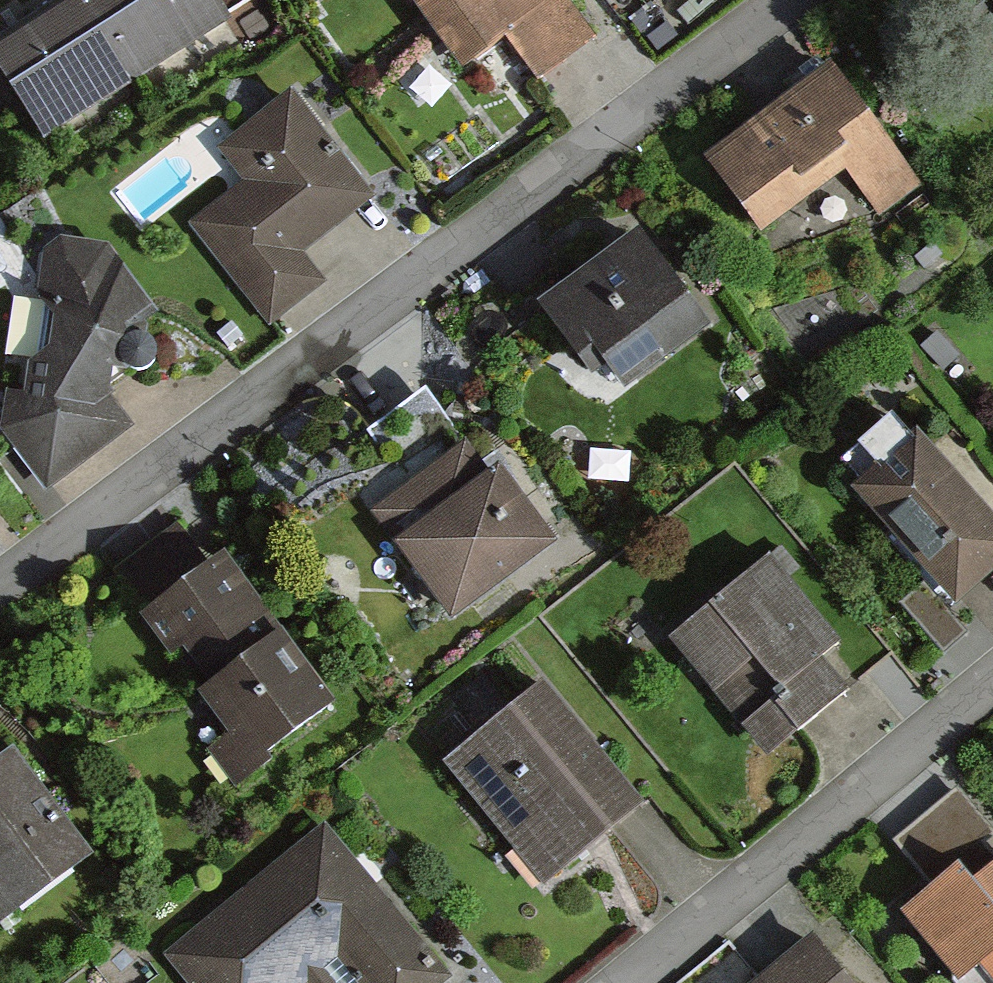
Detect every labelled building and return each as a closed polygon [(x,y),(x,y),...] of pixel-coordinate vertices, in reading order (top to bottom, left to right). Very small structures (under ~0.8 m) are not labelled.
[(0,51),(0,55),(46,127),(133,71),(88,0),(79,0),(0,51)] [(133,71),(221,15),(211,0),(88,0),(133,71)] [(468,66),(509,35),(540,76),(582,45),(548,0),(419,0),(468,66)] [(935,183),(849,62),(719,154),(772,228),(864,163),(897,210),(935,183)] [(359,203),(287,103),(222,149),(247,184),(200,218),(270,315),(315,283),(291,251),(359,203)] [(646,384),(729,322),(658,228),(559,301),(611,369),(626,357),(646,384)] [(22,267),(4,229),(0,230),(0,277),(22,267)] [(0,415),(0,423),(47,486),(120,432),(97,402),(120,334),(149,313),(110,256),(65,246),(29,268),(57,305),(36,389),(0,415)] [(452,624),(576,533),(488,413),(364,503),(452,624)] [(942,429),(869,490),(957,595),(992,565),(992,491),(942,429)] [(780,543),(672,627),(775,757),(882,672),(780,543)] [(355,699),(246,550),(157,615),(266,764),(355,699)] [(936,584),(910,600),(938,646),(964,630),(936,584)] [(656,799),(561,682),(450,771),(545,888),(656,799)] [(107,855),(33,748),(0,771),(0,928),(107,855)] [(456,963),(383,873),(379,876),(340,827),(175,957),(196,982),(431,982),(456,963)] [(990,874),(976,856),(910,908),(968,982),(992,982),(992,872),(990,874)] [(840,919),(765,982),(894,982),(840,919)]
